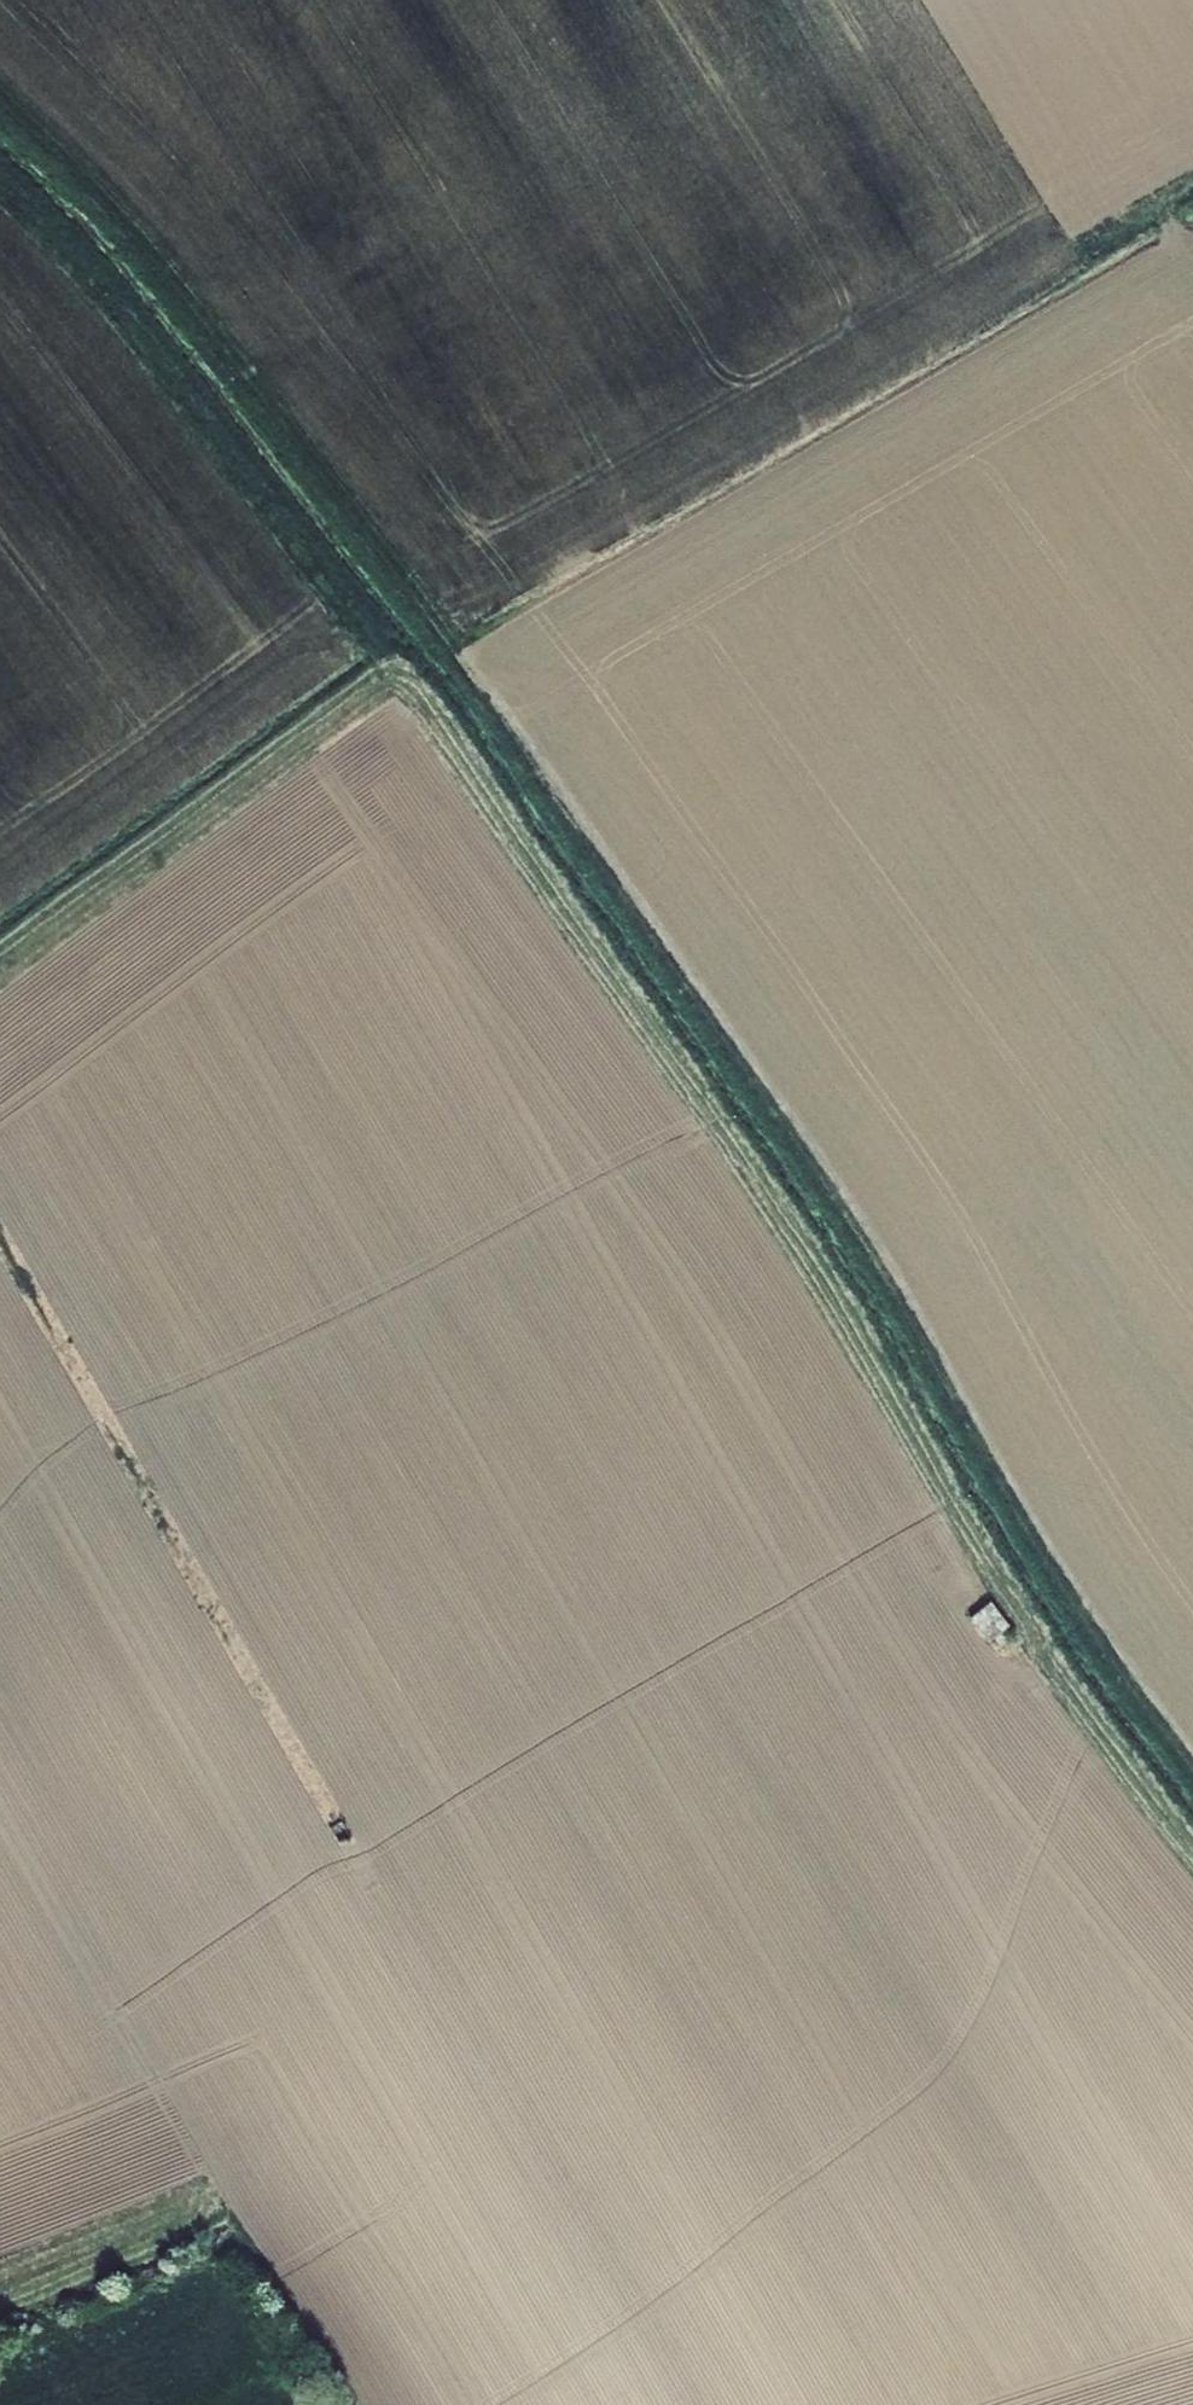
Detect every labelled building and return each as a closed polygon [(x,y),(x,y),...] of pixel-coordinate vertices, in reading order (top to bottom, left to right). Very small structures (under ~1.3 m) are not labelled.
[(986,1639),(1008,1623),(990,1599),(968,1615),(986,1639)]
